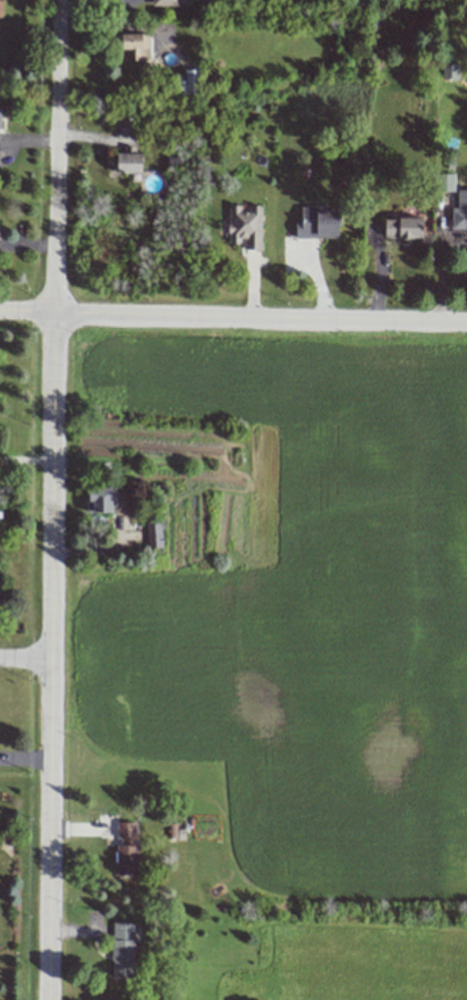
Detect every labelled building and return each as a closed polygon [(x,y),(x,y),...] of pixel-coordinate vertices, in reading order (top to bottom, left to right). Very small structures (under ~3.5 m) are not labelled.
[(148,34),(122,34),(122,60),(148,60),(148,34)] [(197,70),(184,70),(184,94),(197,94),(197,70)] [(133,129),(134,114),(117,114),(116,129),(133,129)] [(116,153),(116,173),(141,172),(140,153),(135,153),(135,146),(124,147),(124,153),(116,153)] [(453,174),(433,174),(434,191),(454,191),(453,174)] [(466,229),(466,190),(456,190),(456,208),(451,208),(451,230),(466,229)] [(261,250),(261,205),(248,205),(248,212),(240,212),(240,205),(228,205),(228,244),(242,244),(242,250),(261,250)] [(338,209),(300,209),(300,220),(295,220),(294,238),(338,238),(338,209)] [(384,238),(422,238),(422,219),(384,218),(384,238)] [(87,512),(111,512),(111,502),(115,502),(115,488),(87,487),(87,512)] [(146,548),(162,547),(161,519),(145,520),(146,548)] [(115,842),(116,875),(137,875),(136,822),(116,823),(116,842),(115,842)] [(111,979),(133,979),(133,945),(139,945),(140,923),(112,923),(111,979)]
